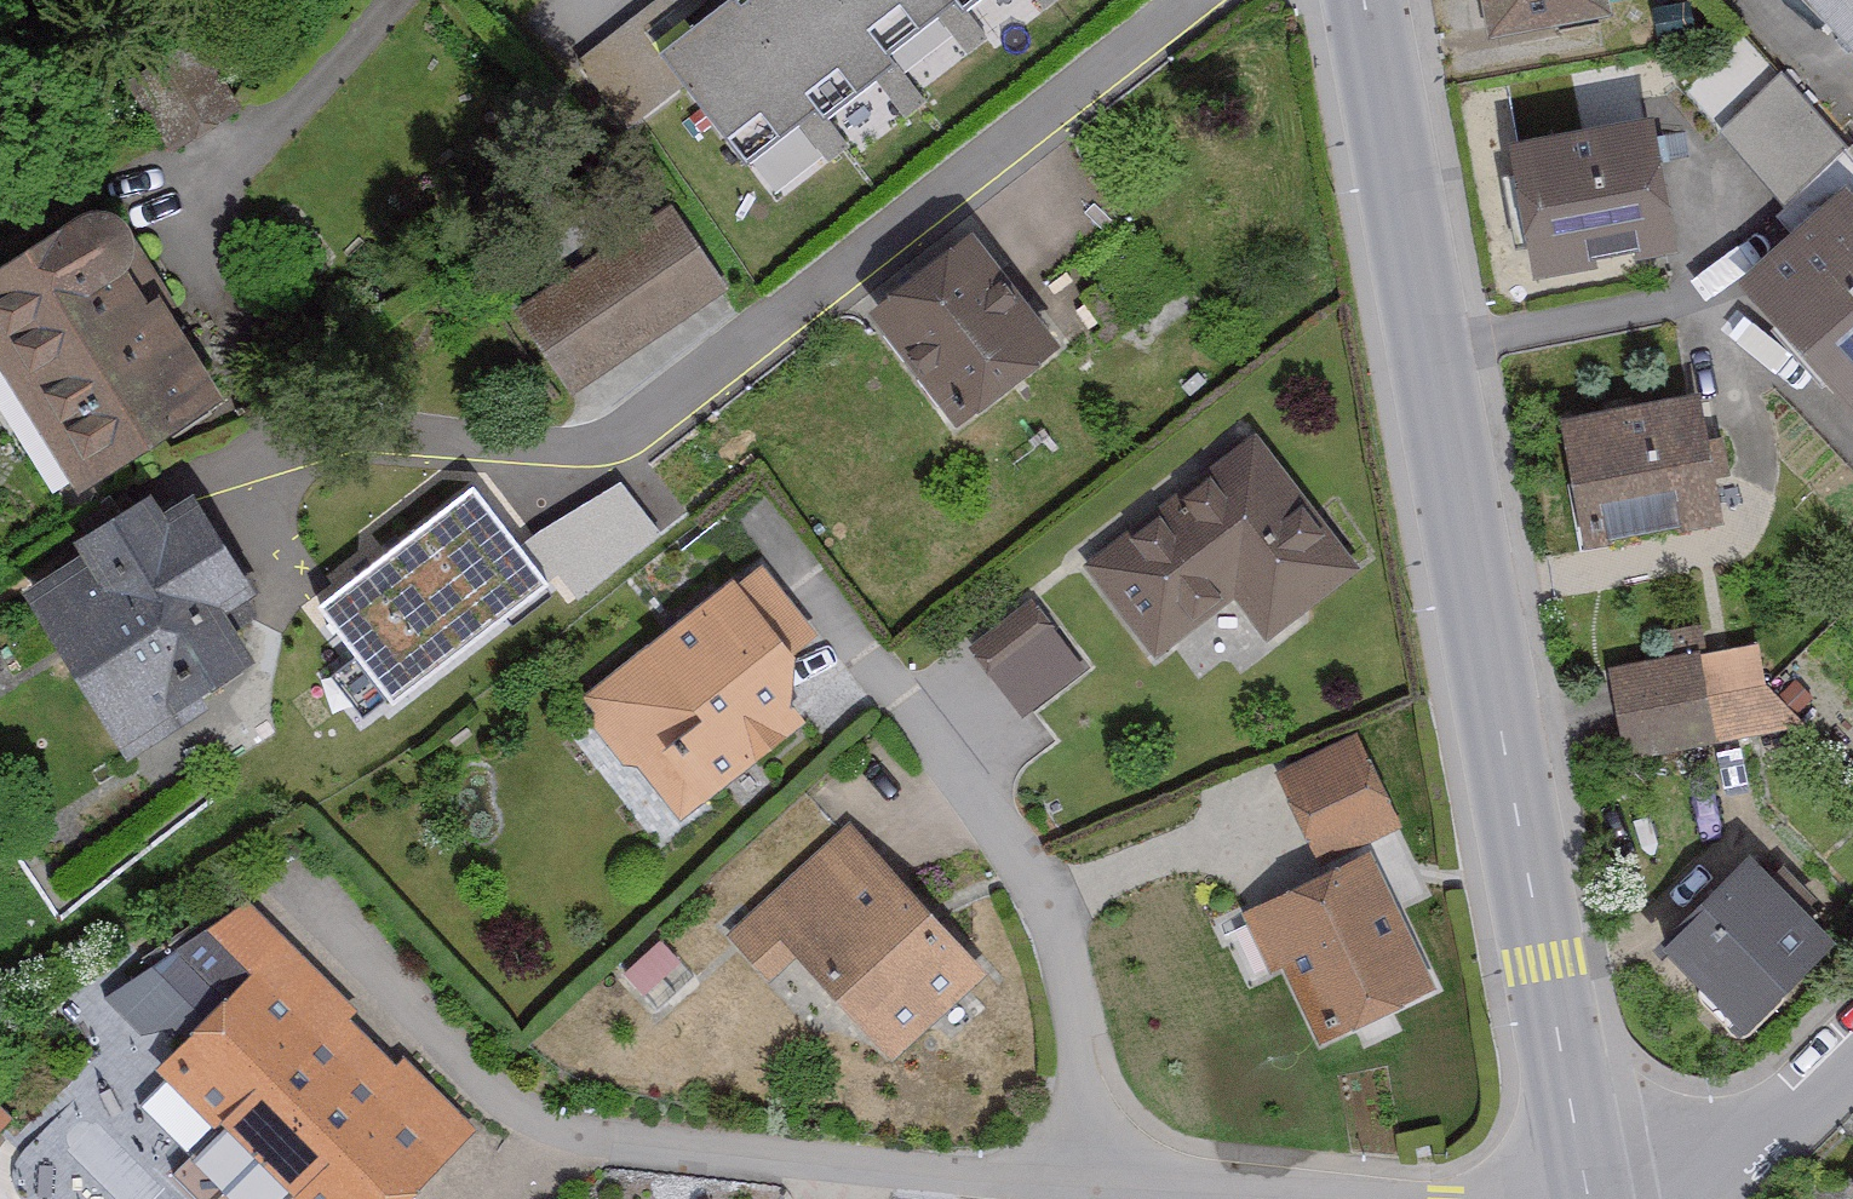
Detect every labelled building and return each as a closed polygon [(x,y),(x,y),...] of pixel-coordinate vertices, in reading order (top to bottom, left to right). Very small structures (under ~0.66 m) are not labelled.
[(654,40),(746,159),(797,119),(830,161),(852,143),(826,110),(870,76),(905,121),(932,100),(889,45),(932,12),(966,56),(991,37),(962,0),(706,0),(654,40)] [(1477,52),(1603,31),(1598,0),(1469,0),(1477,52)] [(1852,82),(1852,0),(1775,0),(1852,82)] [(1658,254),(1637,126),(1499,149),(1522,289),(1587,278),(1585,266),(1658,254)] [(1829,201),(1723,295),(1851,438),(1852,435),(1852,227),(1829,201)] [(58,491),(203,400),(88,216),(0,271),(0,398),(58,491)] [(659,218),(511,317),(562,394),(711,294),(659,218)] [(982,287),(951,250),(858,329),(944,432),(1037,354),(1007,319),(1023,306),(997,275),(982,287)] [(1709,525),(1685,401),(1552,427),(1577,551),(1709,525)] [(1350,570),(1246,442),(1081,575),(1152,662),(1223,605),(1256,645),(1350,570)] [(578,592),(665,524),(620,466),(533,535),(578,592)] [(546,586),(473,491),(320,608),(393,703),(546,586)] [(150,524),(137,502),(5,582),(106,748),(173,707),(167,698),(239,654),(210,605),(241,587),(188,500),(150,524)] [(670,819),(789,724),(781,659),(805,639),(751,571),(728,589),(722,581),(574,700),(670,819)] [(967,660),(993,689),(1054,635),(1028,607),(967,660)] [(1768,734),(1751,645),(1597,674),(1615,764),(1768,734)] [(1388,821),(1346,740),(1270,779),(1312,860),(1388,821)] [(977,977),(837,829),(722,938),(767,985),(789,963),(885,1065),(977,977)] [(1767,878),(1741,852),(1644,946),(1725,1030),(1822,936),(1797,911),(1807,902),(1776,870),(1767,878)] [(1252,959),(1279,971),(1311,1039),(1424,987),(1363,856),(1233,917),(1252,959)] [(235,902),(179,957),(219,997),(148,1067),(279,1198),(405,1198),(467,1138),(235,902)] [(664,965),(650,949),(621,974),(635,990),(664,965)] [(1839,1193),(1846,1198),(1852,1198),(1852,1179),(1839,1193)]
